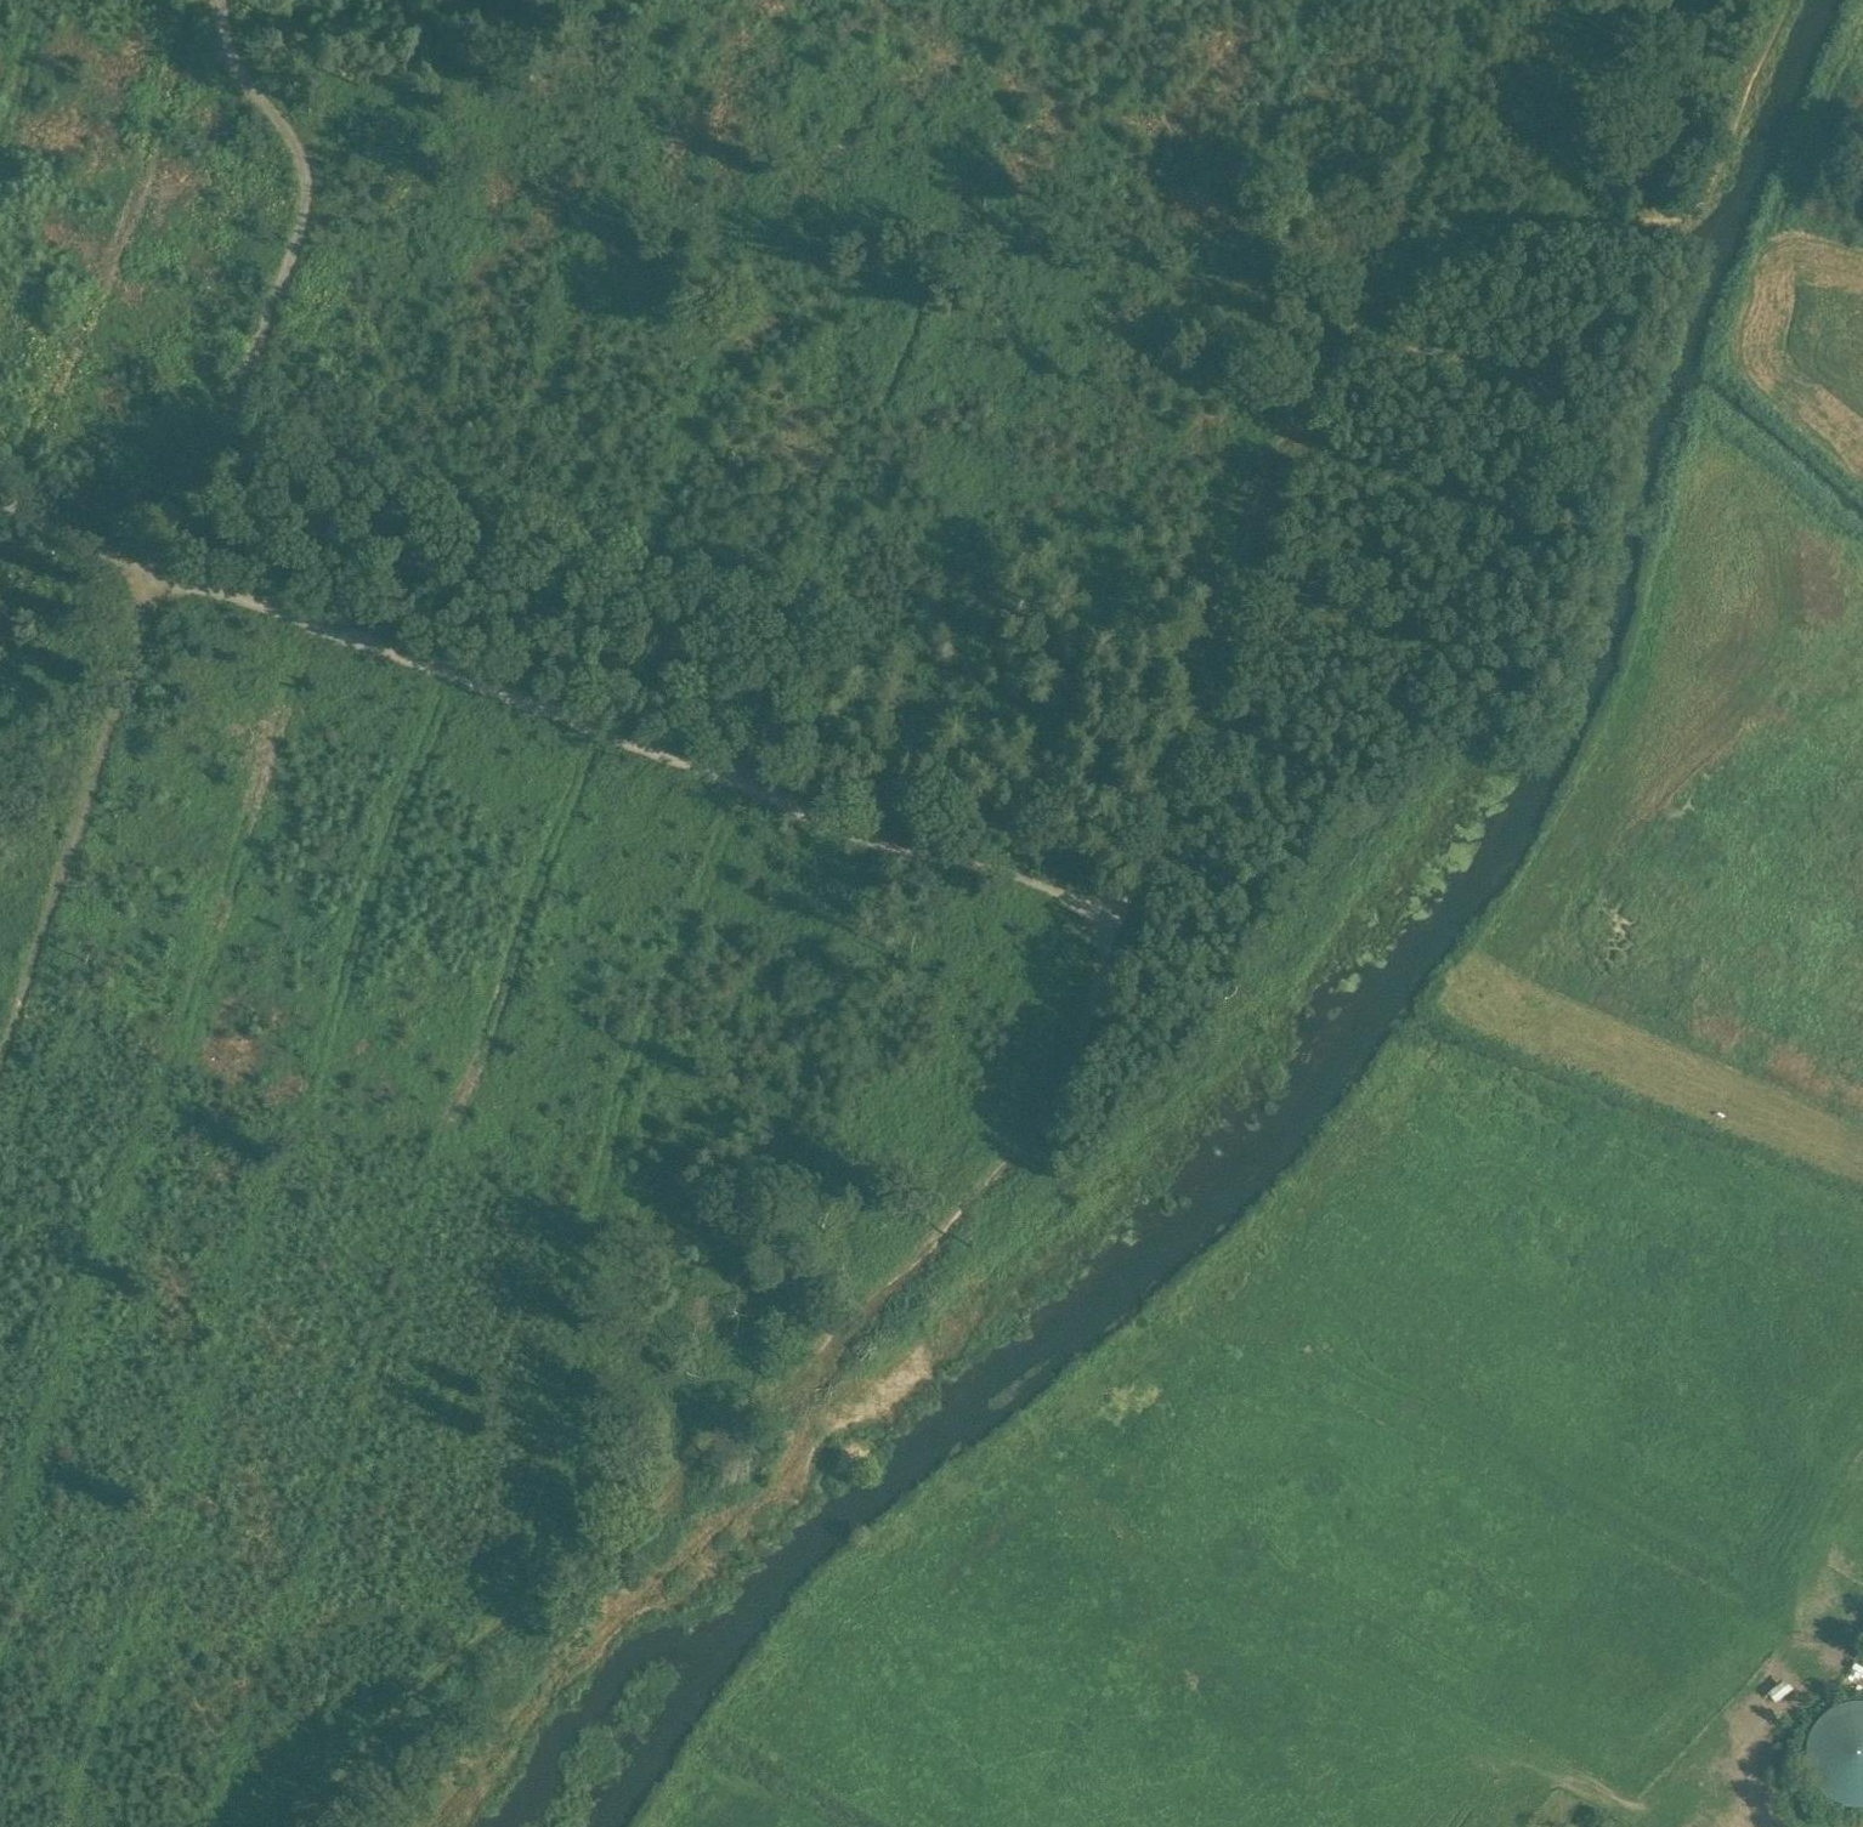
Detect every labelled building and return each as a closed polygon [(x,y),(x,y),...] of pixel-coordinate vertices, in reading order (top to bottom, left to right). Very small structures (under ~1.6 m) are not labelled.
[(1840,1804),(1861,1808),(1862,1808),(1862,1704),(1861,1703),(1841,1707),(1824,1719),(1812,1736),(1808,1756),(1812,1776),(1823,1793),(1840,1804)]
